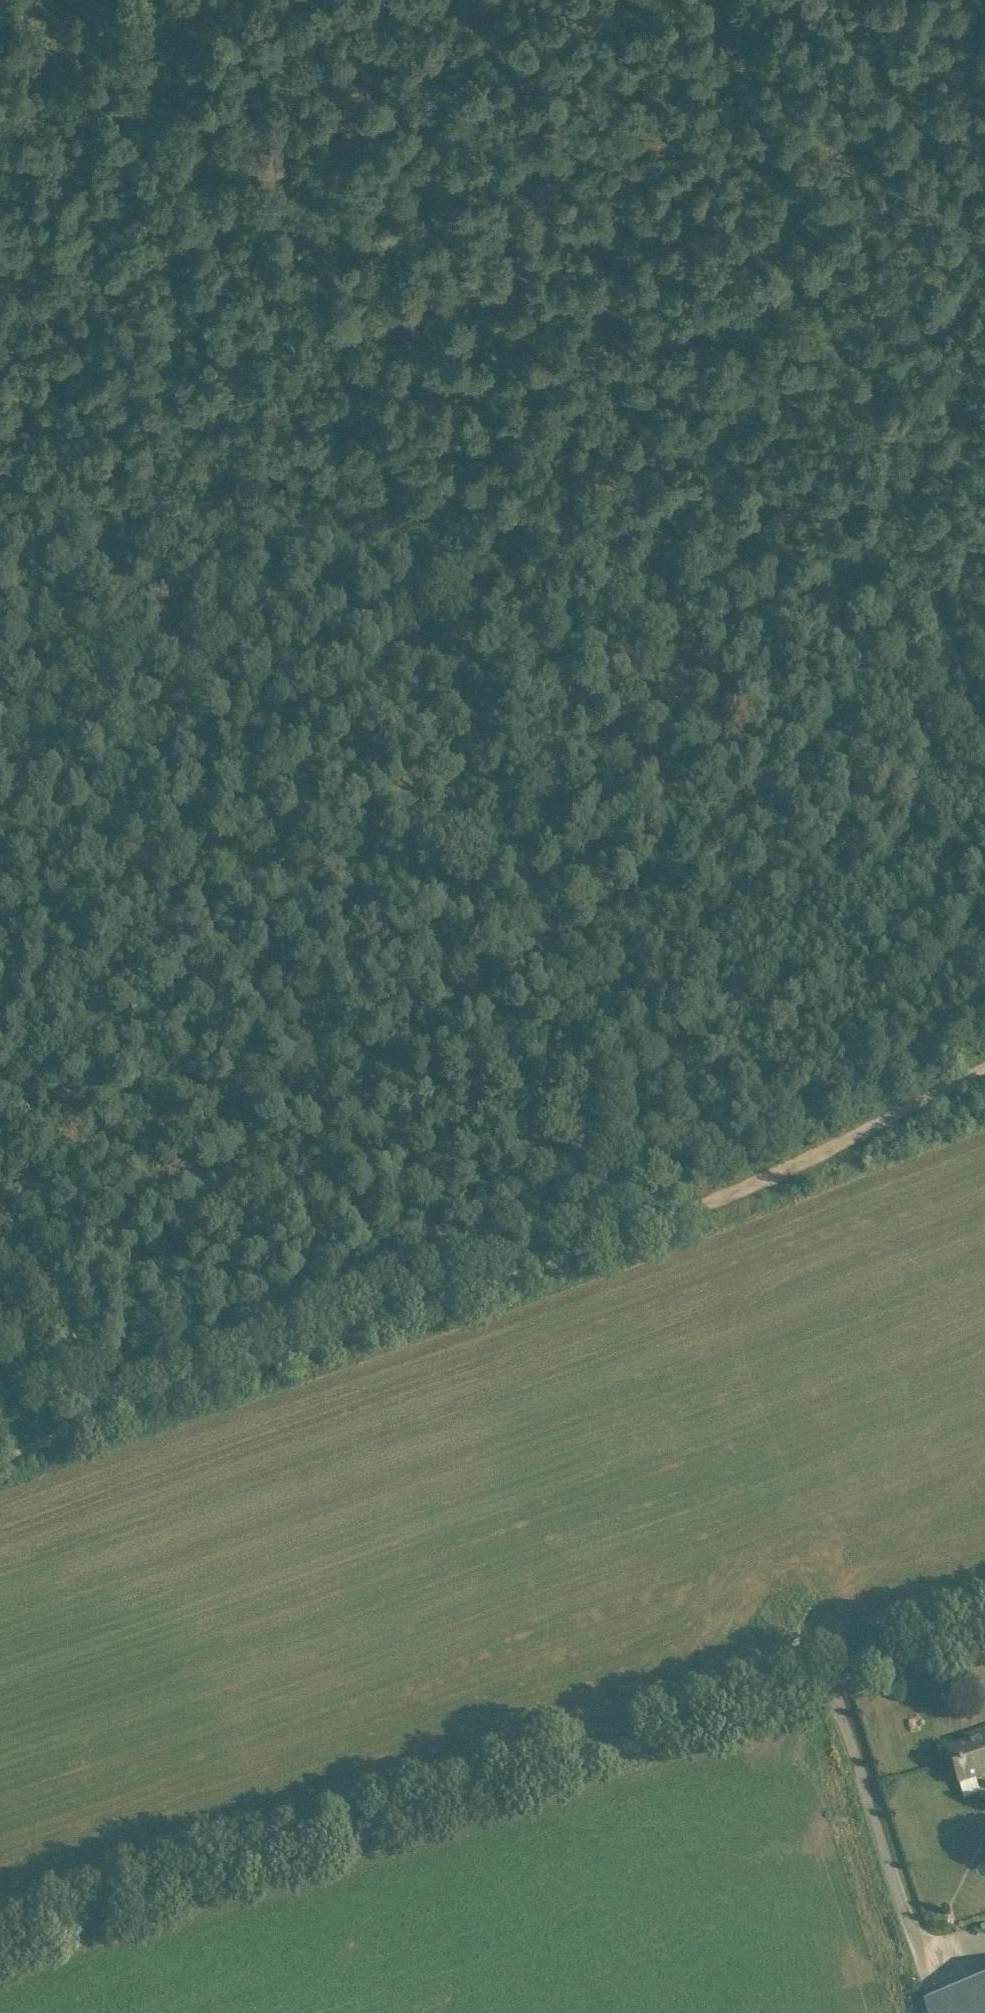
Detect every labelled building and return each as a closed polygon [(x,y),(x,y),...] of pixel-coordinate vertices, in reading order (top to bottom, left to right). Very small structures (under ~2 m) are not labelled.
[(959,1785),(984,1776),(984,1732),(965,1739),(967,1745),(948,1751),(959,1785)] [(923,2000),(927,2012),(984,2012),(984,1981),(923,2000)]
